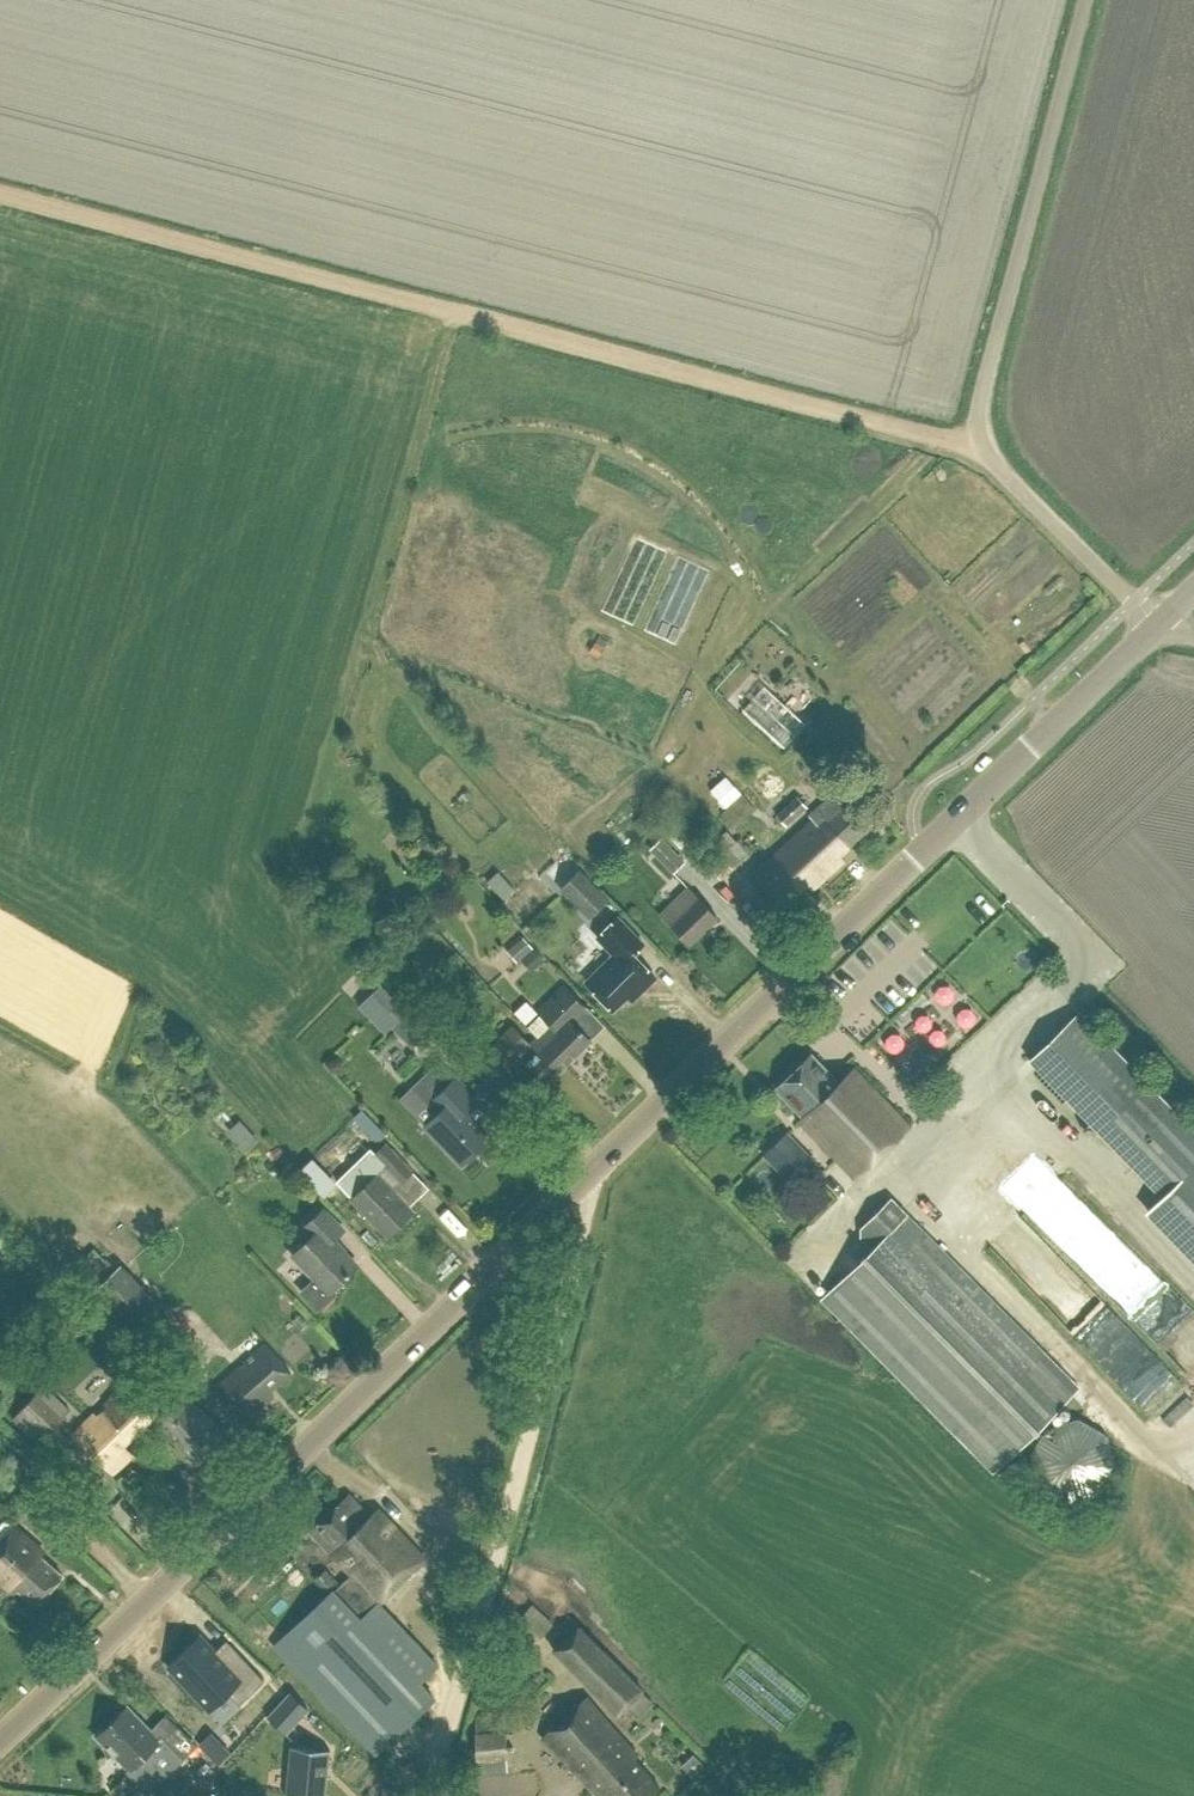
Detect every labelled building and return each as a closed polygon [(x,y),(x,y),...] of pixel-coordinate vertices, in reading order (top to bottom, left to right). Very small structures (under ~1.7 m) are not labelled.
[(873,826),(838,788),(809,815),(814,820),(755,875),(789,911),(800,901),(796,896),(808,885),(812,890),(844,860),(840,856),(873,826)] [(685,861),(661,838),(649,850),(673,874),(685,861)] [(718,916),(689,886),(660,914),(689,944),(718,916)] [(644,944),(618,917),(598,937),(614,954),(586,981),(613,1009),(635,987),(640,992),(656,976),(634,954),(644,944)] [(527,966),(543,952),(534,941),(518,955),(527,966)] [(549,1023),(535,1037),(563,1066),(591,1039),(572,1019),(586,1006),(564,984),(537,1011),(549,1023)] [(406,1010),(390,1025),(411,1047),(427,1031),(406,1010)] [(1162,1196),(1147,1210),(1193,1259),(1193,1131),(1079,1012),(1030,1059),(1162,1196)] [(563,1066),(535,1037),(529,1042),(513,1025),(470,1066),(489,1086),(513,1062),(539,1089),(563,1066)] [(402,1040),(385,1059),(398,1071),(415,1052),(402,1040)] [(839,1082),(812,1053),(776,1088),(804,1117),(800,1120),(857,1178),(910,1126),(853,1068),(839,1082)] [(477,1099),(439,1058),(410,1085),(437,1114),(426,1125),(463,1164),(491,1137),(465,1111),(477,1099)] [(244,1123),(235,1134),(253,1149),(263,1138),(244,1123)] [(814,1160),(787,1131),(762,1154),(789,1183),(814,1160)] [(413,1171),(391,1147),(385,1141),(374,1152),(387,1166),(353,1198),(389,1236),(414,1211),(391,1186),(399,1178),(402,1181),(413,1171)] [(1060,1183),(1033,1210),(1102,1277),(1111,1268),(1098,1256),(1116,1237),(1060,1183)] [(1080,1387),(890,1197),(860,1227),(862,1239),(871,1248),(819,1299),(993,1473),(1080,1387)] [(345,1230),(323,1207),(303,1227),(312,1236),(293,1254),(317,1278),(305,1291),(303,1289),(302,1290),(323,1311),(324,1310),(323,1308),(338,1293),(334,1290),(360,1264),(336,1239),(345,1230)] [(1017,1225),(999,1243),(1070,1315),(1088,1298),(1017,1225)] [(116,1268),(109,1260),(85,1283),(174,1374),(185,1364),(154,1331),(171,1314),(121,1263),(116,1268)] [(291,1372),(264,1342),(213,1389),(245,1424),(267,1404),(262,1398),(291,1372)] [(168,1406),(136,1374),(74,1433),(113,1471),(132,1452),(122,1442),(152,1416),(155,1419),(179,1443),(175,1447),(194,1466),(226,1435),(183,1391),(168,1406)] [(69,1407),(45,1387),(15,1420),(39,1441),(69,1407)] [(1079,1420),(1075,1420),(1071,1420),(1065,1421),(1061,1422),(1059,1423),(1056,1424),(1054,1426),(1050,1428),(1046,1432),(1044,1434),(1043,1436),(1041,1439),(1040,1441),(1038,1444),(1037,1446),(1037,1448),(1036,1452),(1035,1454),(1035,1457),(1035,1460),(1035,1463),(1035,1466),(1036,1468),(1036,1471),(1037,1474),(1038,1476),(1040,1479),(1041,1481),(1043,1484),(1044,1486),(1046,1488),(1048,1490),(1050,1492),(1054,1494),(1059,1497),(1063,1498),(1065,1499),(1068,1500),(1074,1500),(1078,1500),(1084,1500),(1089,1498),(1093,1496),(1098,1494),(1101,1491),(1103,1489),(1106,1486),(1109,1483),(1110,1480),(1111,1478),(1113,1475),(1114,1473),(1115,1468),(1115,1464),(1115,1462),(1115,1459),(1115,1454),(1115,1452),(1114,1449),(1113,1446),(1112,1444),(1111,1441),(1109,1439),(1109,1438),(1106,1434),(1103,1431),(1101,1429),(1099,1427),(1094,1424),(1092,1423),(1089,1422),(1085,1421),(1082,1420),(1079,1420)] [(371,1514),(350,1492),(309,1531),(329,1552),(317,1563),(338,1586),(334,1590),(333,1589),(274,1645),(376,1754),(435,1698),(419,1684),(438,1666),(379,1603),(426,1559),(378,1508),(371,1514)] [(17,1525),(0,1544),(0,1579),(16,1593),(20,1589),(36,1604),(63,1574),(38,1552),(42,1548),(17,1525)] [(539,1605),(525,1622),(546,1639),(560,1623),(539,1605)] [(643,1690),(578,1623),(551,1649),(616,1716),(643,1690)] [(193,1642),(168,1666),(203,1703),(215,1691),(234,1710),(265,1681),(223,1637),(206,1654),(193,1642)] [(290,1692),(268,1717),(285,1733),(308,1708),(290,1692)] [(589,1698),(545,1737),(595,1794),(598,1792),(601,1795),(654,1795),(662,1789),(636,1759),(640,1755),(589,1698)] [(160,1739),(150,1729),(126,1706),(97,1735),(130,1768),(127,1771),(148,1792),(197,1744),(176,1723),(160,1739)] [(507,1771),(505,1715),(476,1716),(479,1772),(507,1771)] [(289,1745),(289,1747),(290,1747),(286,1791),(285,1791),(285,1793),(313,1795),(325,1795),(326,1795),(324,1795),(328,1751),(330,1751),(330,1749),(289,1745)]
